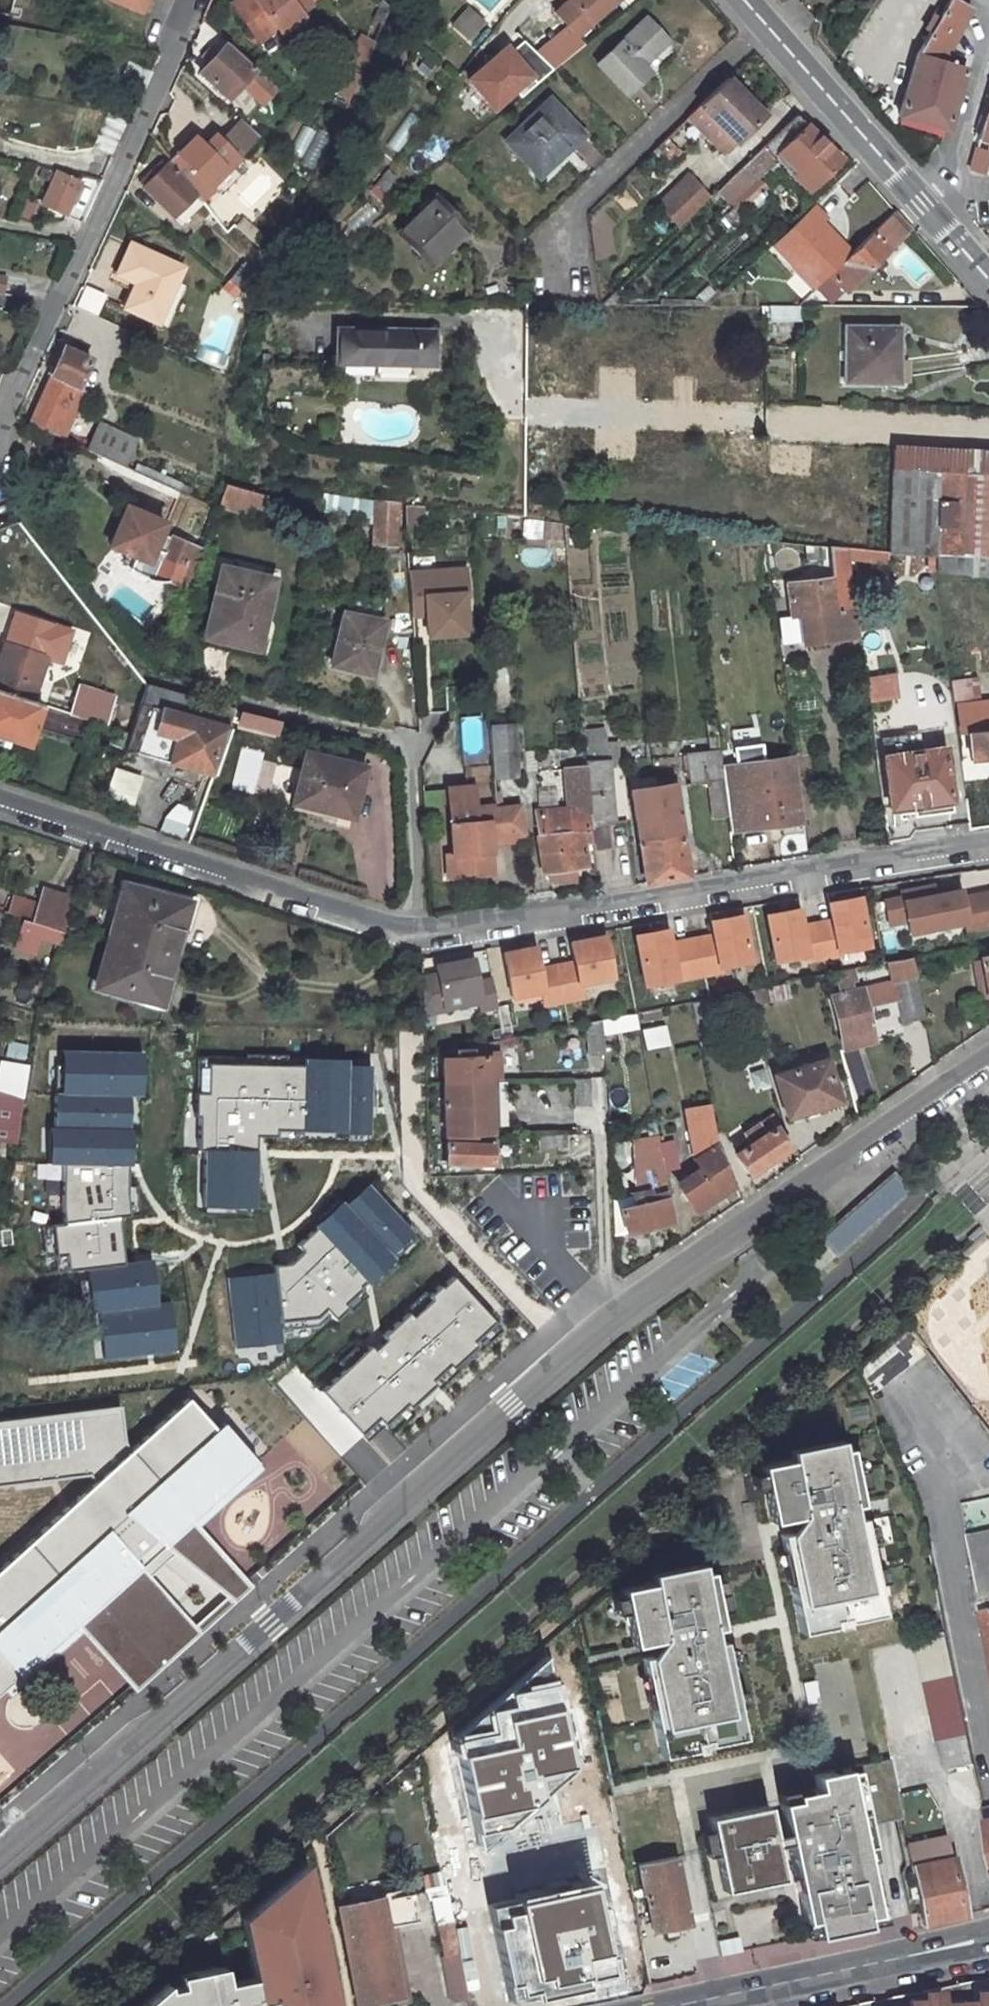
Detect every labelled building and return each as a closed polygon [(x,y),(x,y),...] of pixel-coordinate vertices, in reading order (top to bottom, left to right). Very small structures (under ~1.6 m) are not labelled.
[(98,0),(136,16),(144,0),(98,0)] [(226,7),(236,21),(258,5),(256,0),(238,0),(226,7)] [(236,21),(256,49),(279,34),(284,42),(303,29),(299,22),(316,10),(314,7),(308,0),(265,0),(261,3),(258,5),(236,21)] [(602,19),(623,0),(576,0),(557,17),(578,40),(596,24),(602,30),(607,25),(602,19)] [(938,62),(967,8),(955,0),(942,0),(912,51),(893,113),(946,129),(964,68),(960,67),(963,58),(950,54),(947,64),(938,62)] [(450,24),(469,41),(486,22),(467,5),(450,24)] [(529,6),(506,25),(517,38),(540,19),(529,6)] [(648,21),(601,66),(630,97),(653,76),(645,67),(669,43),(648,21)] [(495,114),(536,75),(505,42),(463,81),(495,114)] [(266,108),(279,92),(229,48),(220,58),(214,53),(206,62),(212,68),(203,79),(232,104),(244,89),(266,108)] [(360,77),(344,70),(335,91),(352,98),(360,77)] [(731,80),(689,121),(695,128),(709,115),(736,143),(764,116),(731,80)] [(979,131),(975,130),(972,138),(988,143),(988,97),(979,131)] [(561,109),(514,149),(542,181),(565,162),(569,166),(593,146),(561,109)] [(800,115),(766,149),(775,159),(782,153),(816,188),(844,160),(800,115)] [(219,144),(238,165),(264,142),(241,123),(219,144)] [(100,136),(82,172),(104,183),(123,143),(100,136)] [(196,142),(169,167),(193,201),(200,211),(215,197),(211,193),(239,167),(238,165),(219,144),(217,143),(206,152),(196,142)] [(988,175),(988,149),(973,147),(970,173),(988,175)] [(764,149),(715,188),(734,212),(767,185),(760,175),(775,163),(764,149)] [(152,175),(138,188),(170,222),(193,201),(169,167),(156,180),(152,175)] [(377,204),(399,188),(386,171),(364,187),(377,204)] [(11,215),(26,184),(10,176),(0,196),(0,210),(11,215)] [(683,230),(713,200),(689,176),(659,206),(683,230)] [(55,183),(40,215),(63,225),(78,193),(55,183)] [(440,198),(373,256),(399,286),(450,243),(455,249),(472,236),(440,198)] [(24,207),(19,218),(21,219),(32,224),(38,214),(24,207)] [(823,221),(811,210),(770,249),(813,293),(832,275),(846,260),(831,245),(834,242),(818,226),(823,221)] [(846,260),(832,275),(849,292),(908,233),(891,216),(846,260)] [(243,217),(236,227),(255,243),(263,233),(243,217)] [(134,284),(123,308),(166,328),(187,286),(176,280),(181,269),(129,244),(115,275),(134,284)] [(237,271),(220,289),(225,293),(256,323),(275,277),(262,264),(247,280),(237,271)] [(83,284),(73,306),(97,316),(106,294),(83,284)] [(219,288),(214,293),(220,299),(225,293),(220,289),(219,288)] [(767,305),(767,321),(799,321),(799,305),(767,305)] [(902,386),(901,360),(910,360),(908,329),(852,331),(854,388),(902,386)] [(328,366),(427,366),(427,334),(328,333),(328,366)] [(67,347),(31,423),(65,440),(88,392),(82,389),(94,360),(67,347)] [(102,425),(89,452),(127,470),(140,443),(102,425)] [(930,573),(988,579),(988,458),(889,452),(884,555),(932,560),(930,573)] [(141,471),(139,476),(190,502),(192,496),(141,471)] [(220,487),(212,508),(257,522),(264,502),(220,487)] [(320,502),(317,517),(374,523),(372,550),(395,553),(399,510),(320,502)] [(159,525),(120,507),(102,545),(128,557),(121,570),(125,578),(129,581),(131,582),(134,585),(135,585),(140,588),(147,589),(156,589),(161,588),(161,587),(182,594),(196,553),(169,540),(163,552),(149,547),(154,535),(159,525)] [(423,533),(422,509),(405,507),(407,531),(423,533)] [(169,540),(154,535),(149,547),(163,552),(169,540)] [(833,580),(785,587),(789,619),(799,618),(803,638),(858,631),(847,552),(828,550),(833,580)] [(220,565),(206,627),(233,632),(231,642),(255,648),(272,577),(220,565)] [(410,569),(413,640),(471,637),(467,566),(410,569)] [(342,614),(332,649),(344,652),(339,669),(366,677),(382,626),(342,614)] [(206,627),(204,636),(231,642),(233,632),(206,627)] [(858,631),(803,638),(804,646),(858,638),(858,631)] [(34,703),(49,660),(8,645),(0,666),(0,691),(34,703)] [(332,649),(327,666),(339,669),(344,652),(332,649)] [(893,676),(864,679),(867,704),(896,701),(893,676)] [(972,680),(946,683),(949,703),(975,700),(972,680)] [(82,688),(73,716),(92,723),(106,728),(116,701),(82,688)] [(148,688),(142,707),(231,729),(237,712),(148,688)] [(27,745),(34,727),(85,745),(92,723),(73,716),(34,703),(0,691),(0,736),(27,745)] [(953,710),(955,726),(963,725),(967,763),(988,761),(988,705),(953,710)] [(132,737),(127,753),(215,776),(231,729),(142,707),(132,737)] [(585,729),(588,757),(613,755),(610,727),(585,729)] [(517,729),(490,731),(493,781),(520,779),(517,729)] [(116,731),(111,747),(127,753),(132,737),(116,731)] [(941,752),(881,759),(887,812),(909,809),(946,804),(947,804),(941,752)] [(716,756),(683,758),(685,790),(702,788),(706,822),(723,820),(717,772),(716,756)] [(306,762),(291,812),(347,829),(362,779),(306,762)] [(610,763),(584,765),(591,847),(591,853),(608,851),(606,825),(615,824),(610,763)] [(776,786),(754,789),(756,799),(741,801),(737,768),(717,772),(723,820),(724,833),(797,826),(791,778),(776,779),(776,786)] [(669,785),(630,792),(645,884),(685,878),(669,785)] [(527,806),(495,812),(476,814),(474,792),(449,793),(454,859),(456,880),(493,878),(490,845),(533,841),(527,806)] [(946,804),(909,809),(910,819),(947,814),(946,804)] [(587,806),(532,811),(541,873),(587,867),(585,848),(591,847),(587,806)] [(160,837),(183,844),(194,812),(182,808),(165,823),(160,837)] [(456,880),(454,859),(447,860),(449,881),(456,880)] [(884,902),(890,925),(908,921),(911,934),(966,922),(968,932),(988,928),(988,895),(961,900),(960,892),(936,897),(934,888),(901,894),(903,899),(884,902)] [(118,891),(84,990),(147,1011),(180,912),(118,891)] [(45,894),(34,928),(64,938),(75,905),(45,894)] [(797,909),(765,915),(775,962),(805,955),(806,961),(838,955),(838,952),(868,946),(857,897),(827,903),(831,920),(800,926),(797,909)] [(665,937),(634,944),(644,992),(674,986),(675,988),(720,979),(718,974),(749,968),(740,922),(709,929),(712,943),(668,951),(665,937)] [(24,924),(19,936),(60,950),(64,938),(34,928),(24,924)] [(571,967),(554,970),(561,1006),(578,1002),(576,988),(609,982),(600,938),(566,945),(571,967)] [(973,948),(983,1000),(988,998),(988,945),(973,948)] [(561,1006),(554,970),(535,973),(531,951),(500,957),(508,1001),(539,995),(541,1009),(561,1006)] [(494,1008),(489,980),(474,982),(470,960),(434,966),(435,975),(419,978),(420,1015),(441,1011),(441,1009),(478,1002),(479,1012),(494,1008)] [(913,976),(828,996),(839,1038),(872,1031),(866,1005),(897,997),(903,1023),(923,1018),(913,976)] [(763,991),(739,995),(744,1009),(767,1005),(763,991)] [(603,1023),(584,1026),(585,1058),(604,1058),(603,1023)] [(667,1023),(641,1027),(645,1050),(671,1046),(667,1023)] [(872,1031),(839,1038),(841,1047),(874,1039),(872,1031)] [(8,1041),(4,1055),(23,1060),(27,1045),(8,1041)] [(142,1099),(142,1057),(62,1055),(60,1097),(54,1097),(53,1133),(49,1132),(48,1167),(63,1167),(62,1209),(64,1227),(52,1229),(54,1260),(65,1258),(66,1274),(85,1272),(91,1314),(97,1313),(104,1361),(176,1354),(170,1305),(157,1307),(152,1263),(124,1266),(119,1220),(129,1219),(126,1200),(127,1167),(131,1167),(132,1132),(128,1132),(129,1100),(142,1099)] [(805,1112),(803,1105),(836,1095),(825,1060),(773,1075),(785,1118),(805,1112)] [(488,1061),(441,1062),(442,1086),(489,1084),(488,1061)] [(367,1137),(368,1069),(344,1069),(344,1064),(303,1064),(303,1070),(232,1069),(232,1062),(207,1062),(206,1098),(195,1097),(194,1121),(198,1121),(198,1153),(205,1154),(203,1210),(254,1211),(256,1140),(275,1141),(275,1134),(300,1135),(302,1125),(329,1126),(329,1130),(343,1131),(342,1136),(367,1137)] [(591,1079),(575,1080),(575,1106),(592,1105),(591,1079)] [(489,1084),(442,1086),(444,1130),(491,1128),(489,1084)] [(0,1098),(0,1149),(11,1150),(20,1106),(0,1098)] [(691,1186),(681,1191),(693,1211),(714,1197),(717,1202),(727,1196),(724,1191),(734,1185),(723,1160),(716,1143),(707,1105),(681,1111),(692,1161),(698,1171),(686,1178),(691,1186)] [(748,1144),(734,1154),(748,1174),(787,1147),(773,1126),(761,1135),(753,1125),(741,1134),(748,1144)] [(566,1132),(537,1133),(538,1149),(567,1147),(566,1132)] [(488,1140),(445,1142),(446,1168),(490,1169),(488,1140)] [(669,1143),(657,1146),(660,1163),(662,1174),(675,1171),(669,1143)] [(660,1163),(654,1164),(658,1180),(664,1179),(662,1174),(660,1163)] [(628,1173),(609,1175),(610,1196),(631,1193),(628,1173)] [(411,1237),(363,1187),(341,1209),(338,1205),(312,1228),(314,1231),(295,1248),(301,1254),(287,1268),(272,1268),(273,1277),(226,1283),(234,1350),(280,1343),(279,1332),(315,1329),(328,1317),(333,1324),(345,1312),(341,1308),(359,1292),(357,1290),(363,1284),(365,1287),(391,1262),(388,1259),(411,1237)] [(632,1205),(619,1208),(623,1232),(643,1228),(652,1226),(672,1222),(666,1194),(647,1197),(646,1191),(630,1194),(632,1205)] [(824,1233),(836,1249),(873,1221),(861,1205),(824,1233)] [(492,1325),(450,1279),(438,1290),(436,1289),(425,1299),(429,1303),(410,1320),(406,1316),(380,1340),(383,1343),(372,1353),(368,1349),(319,1393),(364,1443),(381,1428),(385,1431),(432,1389),(429,1383),(445,1367),(449,1372),(473,1350),(468,1346),(492,1325)] [(0,1422),(0,1487),(88,1476),(94,1484),(0,1569),(0,1694),(5,1690),(9,1695),(81,1634),(138,1695),(160,1669),(201,1633),(148,1575),(175,1553),(237,1602),(253,1588),(200,1528),(263,1471),(222,1424),(215,1432),(186,1401),(0,1422)] [(849,1447),(759,1464),(771,1520),(800,1514),(803,1531),(779,1535),(781,1550),(790,1549),(796,1582),(789,1583),(799,1631),(833,1624),(831,1618),(843,1615),(845,1621),(882,1613),(862,1517),(836,1522),(832,1507),(858,1503),(849,1447)] [(981,1612),(988,1651),(988,1529),(965,1534),(981,1612)] [(719,1627),(706,1569),(619,1587),(632,1644),(662,1638),(663,1652),(640,1656),(643,1672),(651,1670),(657,1704),(650,1705),(661,1754),(693,1749),(691,1741),(703,1738),(705,1745),(741,1736),(721,1642),(695,1645),(694,1632),(719,1627)] [(947,1631),(916,1637),(936,1740),(941,1739),(946,1768),(973,1763),(947,1631)] [(583,1770),(555,1659),(456,1746),(482,1857),(583,1770)] [(807,1704),(820,1701),(815,1680),(802,1683),(807,1704)] [(795,1799),(778,1803),(802,1920),(811,1917),(815,1934),(864,1926),(862,1915),(873,1912),(860,1845),(869,1843),(854,1769),(845,1771),(845,1769),(813,1774),(816,1789),(793,1793),(795,1799)] [(765,1807),(707,1817),(722,1889),(779,1878),(765,1807)] [(941,1822),(901,1829),(909,1867),(921,1926),(961,1917),(941,1822)] [(673,1854),(633,1861),(639,1893),(643,1892),(650,1928),(685,1922),(673,1854)] [(302,1863),(249,1908),(255,1941),(246,1942),(253,1976),(224,1982),(221,1964),(188,1972),(190,1983),(165,1988),(164,1982),(137,2005),(334,2005),(302,1863)] [(488,1905),(511,2005),(524,2005),(622,1984),(598,1880),(488,1905)] [(410,1892),(333,1906),(353,2002),(398,1993),(383,1920),(393,1918),(414,1913),(410,1892)] [(393,1918),(383,1920),(398,1993),(408,1991),(393,1918)] [(469,2002),(452,1922),(434,1926),(451,2005),(469,2002)] [(741,1937),(718,1940),(720,1955),(743,1952),(741,1937)] [(938,1994),(897,2002),(898,2005),(988,2005),(988,1984),(938,1994)]
